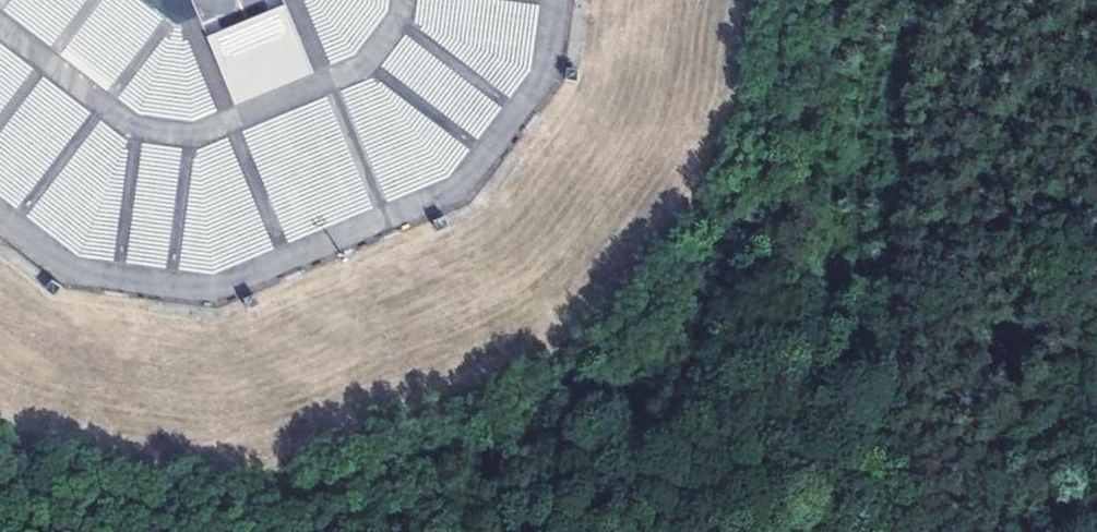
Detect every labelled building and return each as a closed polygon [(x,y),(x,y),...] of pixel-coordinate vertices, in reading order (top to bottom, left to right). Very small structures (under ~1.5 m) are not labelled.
[(313,73),(286,5),(207,35),(234,104),(313,73)]
